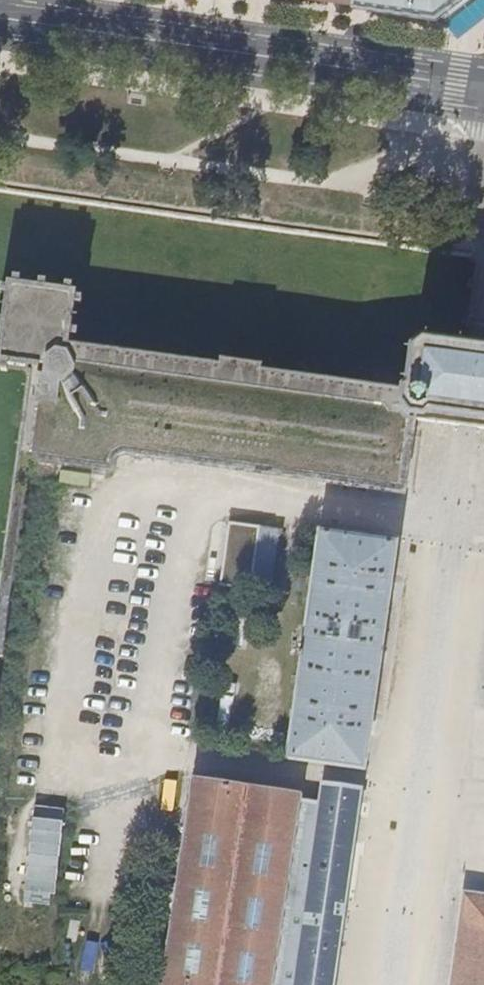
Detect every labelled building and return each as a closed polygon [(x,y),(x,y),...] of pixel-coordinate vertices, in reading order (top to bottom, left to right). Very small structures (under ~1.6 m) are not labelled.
[(400,7),(436,12),(452,0),(352,0),(400,7)] [(74,348),(75,337),(77,337),(78,331),(73,330),(76,305),(81,306),(82,299),(77,298),(78,292),(73,291),(74,286),(66,285),(66,287),(47,284),(47,283),(40,282),(40,283),(20,280),(20,279),(13,278),(12,283),(9,283),(8,288),(2,288),(1,294),(7,295),(3,320),(0,320),(0,327),(2,327),(0,340),(0,369),(0,371),(7,372),(9,366),(28,369),(70,375),(74,348)] [(478,356),(468,355),(469,350),(464,349),(464,348),(458,347),(457,349),(430,345),(430,343),(424,342),(423,344),(414,343),(414,350),(412,350),(410,358),(414,358),(408,391),(405,393),(414,421),(468,427),(483,430),(483,357),(478,356)] [(28,369),(16,453),(113,465),(114,461),(115,459),(116,457),(118,456),(120,455),(123,455),(403,493),(414,421),(405,393),(256,373),(257,369),(225,365),(224,369),(74,348),(70,375),(28,369)] [(228,523),(217,599),(249,603),(260,527),(228,523)] [(319,532),(286,759),(364,770),(396,542),(319,532)] [(361,790),(321,784),(318,804),(300,801),(300,796),(244,788),(190,780),(161,984),(334,984),(361,790)] [(55,901),(68,814),(36,810),(31,845),(13,843),(6,894),(55,901)] [(450,984),(483,984),(483,896),(463,893),(450,984)]
